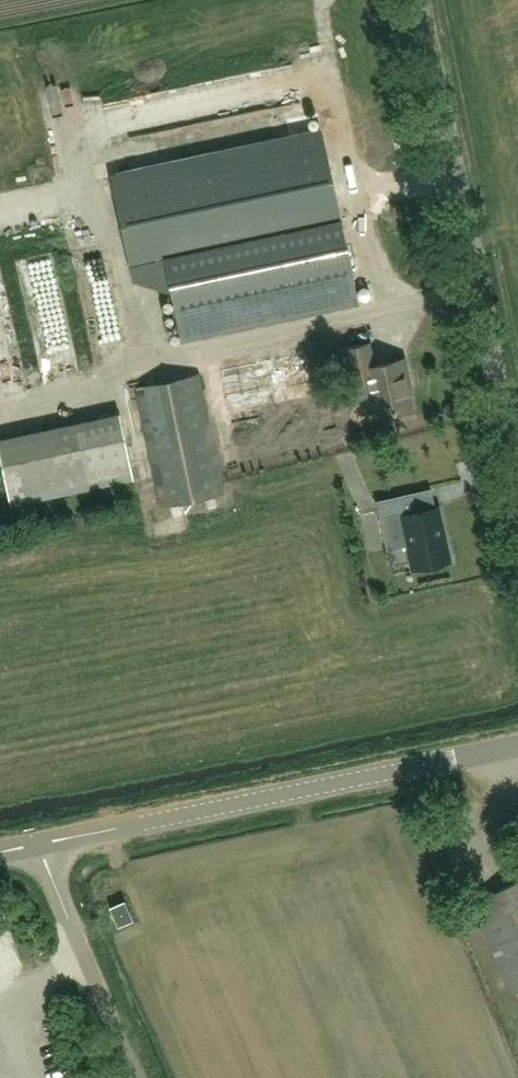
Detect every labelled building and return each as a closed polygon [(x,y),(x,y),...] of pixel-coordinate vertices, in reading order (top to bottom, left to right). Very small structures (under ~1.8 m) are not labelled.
[(165,270),(181,342),(359,304),(340,218),(322,128),(109,173),(132,278),(165,270)] [(43,257),(49,289),(66,286),(60,254),(43,257)] [(43,264),(24,267),(32,319),(51,316),(43,264)] [(117,275),(85,283),(89,296),(121,288),(117,275)] [(369,342),(344,347),(351,380),(368,377),(376,415),(413,407),(407,382),(411,382),(406,357),(374,364),(369,342)] [(230,411),(311,394),(302,352),(221,370),(230,411)] [(224,493),(199,374),(139,387),(164,506),(224,493)] [(131,464),(123,409),(0,427),(0,435),(7,482),(131,464)] [(257,442),(278,436),(273,416),(251,422),(257,442)] [(451,561),(438,505),(401,513),(399,503),(378,507),(385,540),(405,536),(412,569),(451,561)] [(471,902),(513,990),(517,987),(517,880),(471,902)] [(112,907),(119,924),(131,919),(123,902),(112,907)]
